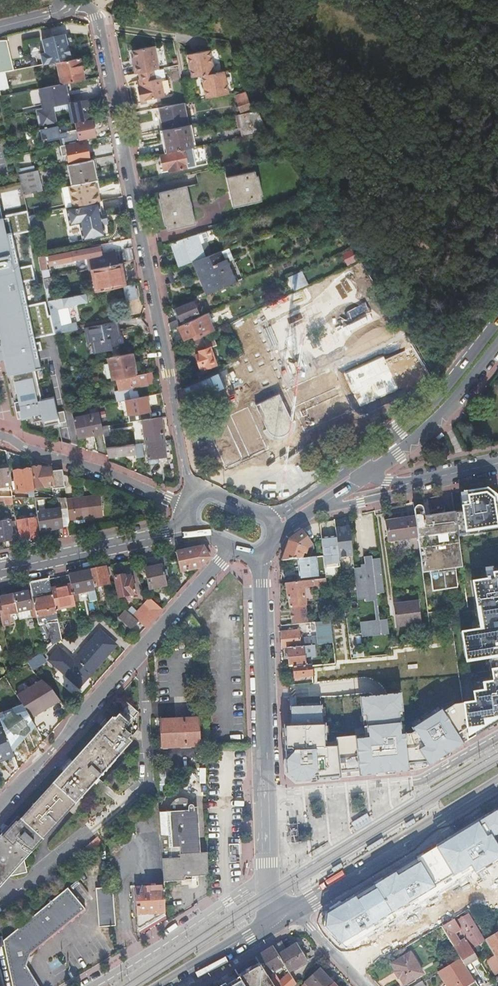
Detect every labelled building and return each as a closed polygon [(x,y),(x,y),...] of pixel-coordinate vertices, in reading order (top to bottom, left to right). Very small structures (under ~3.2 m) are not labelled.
[(43,65),(55,62),(56,62),(71,59),(66,41),(65,36),(65,34),(42,40),(45,53),(40,54),(43,65)] [(14,71),(7,43),(0,43),(0,73),(14,71)] [(135,74),(139,74),(158,70),(154,47),(132,51),(135,65),(133,65),(135,74)] [(214,74),(209,51),(187,55),(190,71),(191,77),(191,78),(201,76),(214,74)] [(56,62),(61,84),(84,80),(79,58),(71,59),(56,62)] [(23,80),(36,77),(34,67),(21,70),(23,80)] [(163,69),(158,70),(139,74),(141,87),(140,88),(142,101),(164,97),(160,78),(155,79),(153,71),(164,69),(163,69)] [(165,77),(164,69),(153,71),(155,79),(160,78),(165,77)] [(206,99),(228,95),(224,72),(214,74),(201,76),(202,78),(203,83),(206,99)] [(241,112),(250,108),(245,94),(236,97),(241,112)] [(90,99),(82,101),(86,120),(91,119),(94,119),(90,99)] [(82,101),(35,110),(39,130),(57,126),(54,112),(68,109),(71,123),(74,123),(86,120),(82,101)] [(181,104),(158,108),(162,131),(186,126),(181,104)] [(268,132),(259,112),(257,113),(239,116),(244,137),(268,132)] [(95,137),(91,119),(86,120),(74,123),(76,130),(59,133),(57,126),(39,130),(41,140),(46,139),(47,141),(61,138),(63,145),(78,142),(78,140),(95,137)] [(192,147),(187,126),(186,126),(162,131),(160,131),(164,153),(183,149),(192,147)] [(207,164),(203,145),(192,147),(183,149),(184,150),(160,155),(163,170),(168,169),(169,172),(207,164)] [(21,153),(14,155),(18,174),(26,173),(21,153)] [(38,169),(35,157),(29,159),(32,171),(38,169)] [(96,181),(92,160),(67,165),(71,185),(93,181),(96,181)] [(26,173),(18,174),(20,183),(23,195),(28,194),(41,191),(36,171),(26,173)] [(257,175),(255,176),(254,171),(226,178),(232,207),(261,201),(260,196),(261,195),(257,175)] [(71,185),(68,186),(72,207),(96,202),(97,202),(99,202),(97,193),(96,193),(95,189),(93,181),(71,185)] [(167,230),(194,223),(186,187),(159,192),(160,198),(158,198),(164,225),(166,225),(167,230)] [(72,207),(66,209),(69,225),(78,223),(82,241),(104,236),(102,225),(100,214),(97,203),(96,202),(72,207)] [(0,208),(0,343),(0,345),(4,360),(7,376),(8,375),(16,412),(19,411),(21,420),(30,418),(31,423),(41,421),(43,426),(59,423),(66,421),(63,411),(57,412),(54,397),(40,400),(40,398),(41,398),(34,369),(40,368),(36,351),(42,350),(40,341),(34,343),(33,338),(54,334),(50,315),(47,316),(44,302),(26,306),(21,282),(34,280),(31,265),(18,268),(11,235),(31,231),(30,229),(28,216),(26,211),(5,215),(6,218),(2,219),(0,208)] [(330,219),(325,212),(318,214),(325,223),(330,219)] [(35,215),(28,216),(30,229),(38,227),(35,215)] [(201,233),(192,236),(196,246),(204,243),(201,233)] [(196,246),(192,236),(171,243),(180,267),(193,262),(201,259),(196,246)] [(98,246),(48,257),(50,265),(67,262),(75,260),(86,258),(88,270),(91,270),(117,264),(115,252),(100,255),(98,246)] [(242,279),(228,248),(219,252),(223,260),(226,259),(236,282),(242,279)] [(223,260),(219,252),(201,259),(193,262),(200,279),(204,277),(208,288),(205,289),(207,294),(236,282),(226,259),(223,260)] [(40,271),(46,269),(44,256),(37,258),(40,271)] [(125,286),(120,264),(117,264),(91,270),(95,292),(122,286),(125,286)] [(200,279),(205,289),(208,288),(204,277),(200,279)] [(51,278),(42,279),(44,290),(54,288),(51,278)] [(137,299),(134,284),(125,286),(122,286),(125,302),(137,299)] [(73,296),(47,301),(50,315),(54,334),(76,329),(77,329),(76,323),(70,324),(61,326),(57,310),(64,308),(64,306),(70,305),(86,302),(85,294),(73,296)] [(178,327),(182,325),(180,321),(197,313),(194,305),(196,304),(195,301),(192,302),(172,310),(174,314),(176,313),(179,319),(168,324),(170,331),(178,327)] [(71,307),(70,305),(64,306),(64,308),(57,310),(61,326),(70,324),(67,308),(71,307)] [(228,363),(247,408),(206,425),(226,469),(268,449),(259,433),(264,431),(266,434),(270,438),(273,439),(277,440),(281,440),(285,439),(288,438),(291,435),(294,431),(295,427),(295,423),(295,419),(293,417),(297,415),(306,433),(398,389),(393,378),(401,375),(411,370),(415,366),(416,358),(411,348),(387,311),(382,307),(378,307),(359,316),(357,319),(357,322),(359,326),(372,349),(287,391),(252,312),(228,324),(242,354),(228,363)] [(285,359),(261,308),(252,312),(287,391),(372,349),(359,326),(339,341),(326,357),(312,364),(285,359)] [(213,330),(205,314),(195,319),(182,325),(178,327),(184,339),(192,335),(194,339),(213,330)] [(87,340),(92,339),(94,350),(111,347),(110,344),(121,341),(119,333),(115,334),(114,331),(117,330),(115,321),(85,328),(87,340)] [(210,348),(216,346),(213,338),(204,341),(206,348),(198,351),(199,354),(195,355),(199,368),(204,366),(205,369),(216,365),(210,348)] [(132,353),(108,358),(112,380),(116,379),(137,375),(136,375),(133,375),(132,366),(135,366),(132,353)] [(152,383),(150,372),(143,374),(137,375),(116,379),(118,391),(114,392),(116,402),(126,400),(130,400),(127,389),(152,383)] [(125,415),(126,423),(141,420),(150,419),(146,396),(130,400),(126,400),(128,414),(125,415)] [(375,435),(396,421),(380,399),(360,413),(375,435)] [(98,414),(74,420),(78,438),(102,433),(101,427),(98,414)] [(141,420),(145,443),(163,441),(160,417),(150,419),(141,420)] [(107,426),(101,427),(102,433),(105,448),(112,447),(107,426)] [(163,441),(145,443),(148,458),(165,456),(163,441)] [(112,447),(105,448),(108,457),(135,453),(135,457),(143,456),(141,444),(133,445),(112,447)] [(10,488),(10,486),(8,468),(8,466),(0,467),(0,489),(4,488),(10,488)] [(63,474),(62,469),(50,470),(50,469),(41,470),(40,468),(31,469),(34,488),(52,486),(52,490),(65,488),(63,474)] [(16,493),(34,491),(31,470),(13,472),(16,493)] [(455,512),(458,536),(474,533),(474,530),(497,527),(496,522),(497,522),(497,506),(497,497),(493,498),(492,493),(486,489),(463,493),(460,494),(461,497),(460,497),(462,511),(455,512)] [(99,497),(66,500),(68,522),(84,520),(101,518),(99,497)] [(5,506),(13,505),(12,498),(4,498),(5,506)] [(66,500),(66,498),(56,498),(57,510),(45,511),(44,498),(35,498),(39,532),(69,526),(69,525),(68,522),(66,500)] [(468,608),(464,577),(458,536),(455,512),(424,516),(423,509),(423,508),(422,507),(422,506),(421,506),(420,505),(419,505),(418,505),(417,501),(413,502),(415,516),(418,537),(422,573),(425,593),(428,613),(445,610),(447,610),(446,607),(447,607),(449,607),(450,610),(468,608)] [(408,538),(418,537),(415,516),(407,518),(385,522),(388,541),(394,540),(396,551),(410,549),(408,538)] [(19,540),(38,537),(35,518),(17,521),(19,540)] [(12,540),(10,522),(0,523),(0,542),(12,540)] [(474,530),(474,533),(474,534),(497,530),(497,522),(496,522),(497,527),(474,530)] [(339,557),(352,556),(349,526),(336,528),(337,536),(339,557)] [(303,527),(288,540),(282,561),(297,559),(301,558),(303,553),(316,541),(303,527)] [(340,566),(339,557),(337,536),(321,538),(323,556),(324,568),(336,566),(339,566),(340,566)] [(203,546),(176,552),(178,563),(169,565),(172,578),(181,576),(181,572),(199,568),(209,557),(203,546)] [(360,622),(361,637),(389,634),(387,619),(379,620),(376,594),(384,593),(380,558),(372,559),(372,556),(363,557),(364,564),(365,567),(361,567),(354,568),(357,599),(365,598),(365,601),(373,600),(376,620),(360,622)] [(318,576),(316,557),(314,557),(307,558),(301,558),(297,559),(299,578),(318,576)] [(166,585),(162,565),(145,569),(149,589),(166,585)] [(493,571),(492,567),(484,568),(486,580),(472,582),(476,608),(478,608),(482,629),(461,632),(465,657),(477,655),(478,659),(488,658),(492,678),(471,682),(474,702),(463,704),(466,729),(474,728),(476,735),(497,722),(497,570),(493,571)] [(91,570),(94,587),(109,584),(105,568),(101,569),(100,568),(91,570)] [(93,601),(97,600),(94,587),(91,570),(69,575),(71,585),(74,601),(79,600),(78,594),(88,592),(89,594),(91,594),(93,601)] [(116,577),(115,578),(119,597),(135,594),(132,577),(125,578),(124,576),(123,576),(122,574),(116,575),(116,577)] [(313,587),(326,585),(326,578),(292,582),(286,583),(287,599),(289,599),(290,624),(308,622),(303,586),(310,585),(313,587)] [(49,627),(52,645),(62,639),(56,610),(51,589),(50,579),(30,583),(31,591),(37,616),(38,624),(42,623),(40,615),(51,613),(54,626),(49,627)] [(75,606),(74,601),(71,585),(51,589),(56,610),(75,606)] [(14,595),(18,613),(31,610),(32,612),(29,613),(30,619),(37,616),(31,591),(14,595)] [(3,626),(11,624),(10,614),(18,613),(14,595),(1,598),(1,601),(0,601),(0,611),(1,616),(3,626)] [(138,621),(145,628),(162,609),(150,598),(133,617),(138,621)] [(421,625),(418,601),(393,605),(396,628),(421,625)] [(131,629),(138,621),(133,617),(125,610),(118,617),(131,629)] [(184,622),(192,632),(200,626),(191,615),(184,622)] [(80,628),(87,623),(86,621),(82,623),(80,616),(78,616),(80,628)] [(313,645),(332,643),(330,625),(330,621),(315,622),(317,637),(307,638),(302,639),(302,636),(299,636),(298,629),(280,631),(281,649),(287,648),(303,646),(313,645)] [(315,622),(305,624),(307,638),(317,637),(315,622)] [(73,660),(60,649),(49,660),(63,672),(63,673),(79,687),(105,658),(104,657),(115,644),(100,631),(73,660)] [(313,645),(303,646),(287,648),(289,666),(293,666),(305,665),(305,662),(304,657),(314,656),(313,645)] [(311,676),(310,665),(310,664),(305,665),(293,666),(294,677),(311,676)] [(321,704),(291,705),(290,726),(283,727),(285,776),(285,783),(365,776),(377,776),(421,770),(467,740),(463,704),(452,705),(442,712),(440,709),(412,727),(413,731),(410,733),(402,735),(400,694),(379,695),(361,699),(365,738),(356,739),(355,735),(335,737),(336,747),(324,747),(321,704)] [(20,819),(17,816),(0,835),(0,887),(9,877),(26,874),(24,861),(103,772),(131,742),(128,739),(131,736),(129,734),(130,733),(125,728),(129,724),(118,715),(114,720),(111,718),(100,731),(20,819)] [(199,746),(198,718),(160,720),(162,748),(199,746)] [(14,755),(3,727),(0,728),(0,760),(14,755)] [(474,728),(466,729),(467,740),(476,735),(474,728)] [(164,771),(157,772),(159,801),(167,794),(164,771)] [(208,871),(208,852),(197,853),(195,808),(194,807),(194,805),(192,803),(191,801),(189,800),(187,799),(185,798),(183,798),(181,798),(178,798),(176,799),(174,800),(172,802),(171,803),(170,805),(169,808),(169,810),(169,812),(159,812),(163,882),(183,881),(183,878),(186,876),(187,877),(188,877),(189,877),(190,877),(191,877),(192,877),(196,876),(199,876),(205,876),(206,875),(207,875),(207,874),(208,874),(208,873),(208,872),(208,871)] [(324,916),(321,923),(340,944),(469,866),(473,873),(497,858),(497,810),(324,916)] [(134,819),(129,813),(118,821),(124,828),(134,819)] [(351,822),(356,831),(371,821),(366,813),(351,822)] [(165,913),(164,886),(135,888),(138,929),(165,913)] [(26,968),(28,956),(84,908),(68,888),(5,942),(13,985),(37,985),(26,968)] [(115,927),(112,889),(95,889),(99,927),(115,927)] [(485,942),(485,941),(468,913),(456,920),(462,930),(465,928),(468,934),(464,936),(466,938),(472,949),(485,942)] [(441,927),(460,958),(460,959),(465,966),(478,958),(472,949),(466,938),(460,942),(454,934),(461,930),(454,919),(445,925),(441,927)] [(495,959),(497,957),(497,933),(485,941),(485,942),(495,959)] [(286,950),(281,941),(273,947),(284,965),(288,971),(305,960),(296,944),(286,950)] [(295,983),(293,978),(292,979),(290,977),(282,985),(275,974),(280,971),(279,968),(284,965),(273,947),(256,957),(259,962),(263,968),(273,985),(292,985),(295,983)] [(423,974),(410,952),(391,964),(404,985),(423,974)] [(460,959),(443,969),(453,985),(450,985),(468,985),(474,982),(465,966),(460,959)] [(263,968),(259,962),(238,975),(244,985),(273,985),(263,968)] [(332,983),(320,969),(301,985),(329,985),(332,983)] [(446,985),(450,985),(453,985),(443,969),(438,972),(446,985)] [(219,985),(244,985),(238,975),(219,985)]
